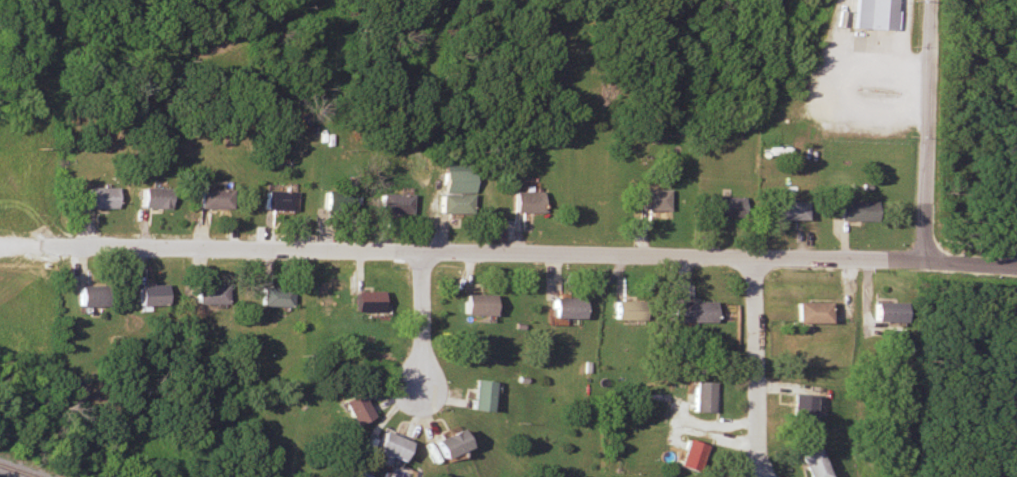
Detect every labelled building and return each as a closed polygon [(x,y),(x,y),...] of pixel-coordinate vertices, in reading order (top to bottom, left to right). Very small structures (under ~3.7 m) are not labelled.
[(892,31),(893,0),(852,0),(851,29),(892,31)] [(469,214),(469,194),(471,194),(471,166),(438,165),(437,214),(469,214)] [(83,208),(113,208),(113,188),(83,188),(83,208)] [(135,208),(167,208),(167,188),(135,188),(135,208)] [(634,209),(666,209),(666,189),(634,189),(634,209)] [(193,208),(228,208),(228,190),(193,190),(193,208)] [(293,191),(260,191),(260,210),(293,210),(293,191)] [(318,213),(349,213),(349,191),(318,191),(318,213)] [(511,213),(538,213),(538,192),(511,192),(511,213)] [(374,215),(408,214),(408,194),(374,195),(374,215)] [(703,197),(703,216),(742,216),(742,197),(703,197)] [(802,200),(769,200),(769,220),(802,220),(802,200)] [(873,221),(873,201),(836,201),(836,221),(873,221)] [(132,306),(165,306),(165,285),(132,285),(132,306)] [(72,306),(102,306),(102,286),(72,286),(72,306)] [(227,287),(192,287),(192,304),(227,304),(227,287)] [(258,287),(258,307),(292,307),(292,287),(258,287)] [(379,312),(379,291),(350,291),(351,313),(379,312)] [(459,316),(489,316),(489,295),(459,295),(459,316)] [(544,317),(577,317),(577,296),(544,296),(544,317)] [(607,319),(640,319),(640,300),(607,300),(607,319)] [(662,321),(711,321),(711,300),(662,300),(662,321)] [(790,321),(821,321),(821,300),(790,300),(790,321)] [(903,321),(903,302),(871,302),(871,321),(903,321)] [(486,411),(492,382),(471,378),(465,407),(486,411)] [(710,411),(711,381),(690,381),(690,411),(710,411)] [(335,401),(349,427),(368,416),(354,391),(335,401)] [(784,421),(805,422),(805,393),(785,392),(784,421)] [(425,439),(433,457),(461,445),(453,427),(425,439)] [(383,457),(395,462),(404,443),(377,431),(365,460),(379,466),(383,457)] [(702,443),(681,439),(675,465),(696,470),(702,443)] [(801,476),(821,476),(810,447),(792,453),(801,476)]
